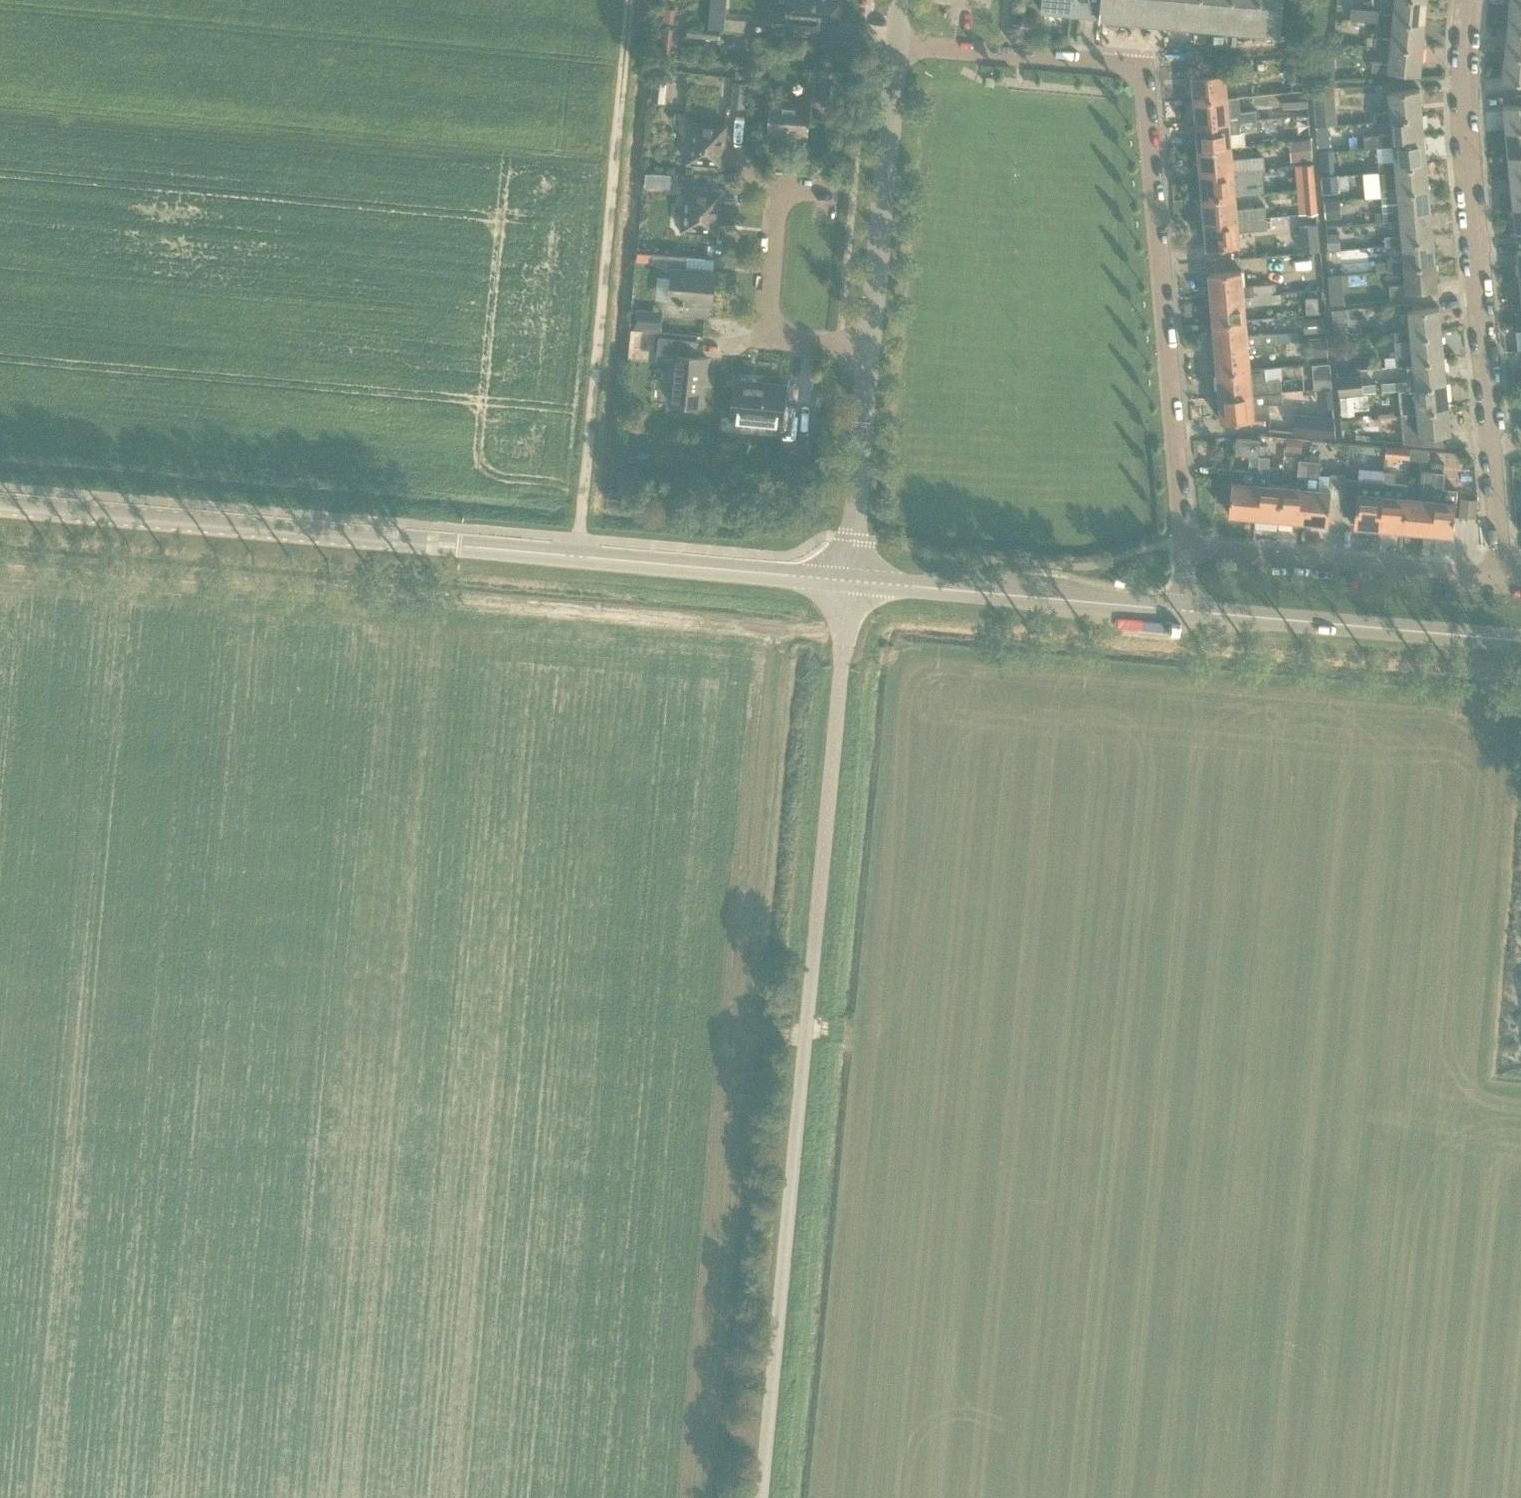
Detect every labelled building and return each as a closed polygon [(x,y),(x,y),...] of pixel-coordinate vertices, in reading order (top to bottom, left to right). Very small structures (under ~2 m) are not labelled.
[(787,5),(774,4),(772,29),(810,32),(811,21),(835,23),(838,0),(787,0),(787,5)] [(1041,13),(1099,18),(1101,0),(1042,0),(1041,13)] [(1099,18),(1099,20),(1278,37),(1282,0),(1101,0),(1099,18)] [(1349,21),(1392,25),(1423,28),(1425,4),(1395,1),(1393,16),(1377,15),(1377,11),(1350,9),(1349,21)] [(1520,30),(1520,5),(1510,4),(1508,28),(1520,30)] [(749,33),(765,35),(766,27),(750,25),(749,33)] [(1365,48),(1390,50),(1420,53),(1423,28),(1392,25),(1391,41),(1374,39),(1374,40),(1366,39),(1365,48)] [(1520,55),(1520,30),(1508,28),(1505,53),(1520,55)] [(1420,53),(1390,50),(1388,66),(1371,64),(1371,72),(1387,74),(1388,70),(1418,74),(1420,53)] [(1505,53),(1502,83),(1520,85),(1520,55),(1505,53)] [(1336,59),(1322,59),(1322,79),(1336,79),(1336,59)] [(819,65),(818,74),(836,75),(834,101),(843,101),(846,67),(819,65)] [(1301,67),(1289,68),(1290,81),(1302,80),(1301,67)] [(1236,72),(1237,81),(1255,80),(1254,71),(1236,72)] [(1191,76),(1193,101),(1227,99),(1227,96),(1225,73),(1191,76)] [(653,74),(652,82),(666,83),(667,75),(653,74)] [(745,107),(747,82),(734,81),(732,106),(745,107)] [(1336,85),(1314,87),(1317,124),(1329,123),(1327,103),(1337,102),(1336,85)] [(1390,121),(1420,118),(1418,90),(1387,93),(1389,112),(1372,113),(1373,122),(1390,121)] [(1308,92),(1284,94),(1285,108),(1309,106),(1309,104),(1308,92)] [(1193,101),(1195,126),(1258,121),(1257,110),(1241,111),(1240,95),(1227,96),(1227,99),(1193,101)] [(1504,129),(1520,128),(1520,96),(1514,97),(1515,106),(1502,107),(1504,129)] [(767,134),(806,137),(809,106),(770,102),(767,134)] [(1420,118),(1390,121),(1391,133),(1362,136),(1363,148),(1392,146),(1423,143),(1420,118)] [(685,162),(722,166),(725,126),(688,121),(685,162)] [(1258,121),(1195,126),(1197,150),(1231,147),(1230,132),(1259,129),(1258,121)] [(1329,126),(1317,127),(1319,145),(1331,144),(1329,126)] [(1506,154),(1520,152),(1520,128),(1504,129),(1506,154)] [(1298,163),(1313,162),(1312,141),(1297,142),(1298,163)] [(1376,147),(1375,147),(1378,171),(1379,171),(1394,170),(1425,167),(1423,143),(1392,146),(1376,147)] [(1232,158),(1231,147),(1197,150),(1199,174),(1263,169),(1262,158),(1244,160),(1244,157),(1232,158)] [(1506,154),(1509,178),(1520,177),(1520,152),(1506,154)] [(1320,159),(1321,176),(1334,175),(1333,158),(1320,159)] [(1296,163),(1299,191),(1317,189),(1314,161),(1313,162),(1298,163),(1296,163)] [(1394,170),(1379,171),(1380,187),(1379,187),(1380,196),(1396,195),(1427,192),(1425,167),(1394,170)] [(656,185),(657,170),(635,169),(635,185),(656,185)] [(1263,169),(1199,174),(1201,199),(1235,196),(1235,194),(1248,193),(1265,192),(1264,178),(1263,169)] [(1334,175),(1321,176),(1323,194),(1341,192),(1339,174),(1334,175)] [(1511,203),(1520,202),(1520,177),(1509,178),(1511,203)] [(1317,189),(1299,191),(1300,213),(1319,211),(1317,189)] [(679,230),(716,233),(719,194),(683,190),(679,230)] [(1427,192),(1396,195),(1397,210),(1381,212),(1382,221),(1398,220),(1429,217),(1427,192)] [(1235,196),(1201,199),(1203,223),(1237,220),(1249,220),(1267,218),(1266,207),(1266,204),(1236,207),(1235,196)] [(1324,201),(1325,217),(1341,216),(1339,200),(1324,201)] [(1511,203),(1514,232),(1520,231),(1520,202),(1511,203)] [(1429,217),(1398,220),(1399,235),(1383,236),(1384,246),(1400,245),(1431,242),(1429,217)] [(1237,220),(1203,223),(1205,248),(1239,245),(1238,230),(1268,227),(1267,218),(1249,220),(1237,220)] [(1299,230),(1301,251),(1319,250),(1318,224),(1303,225),(1303,229),(1299,230)] [(1326,233),(1328,251),(1340,250),(1338,232),(1326,233)] [(1433,266),(1431,242),(1400,245),(1401,261),(1385,262),(1386,271),(1401,270),(1433,266)] [(637,253),(637,262),(645,263),(646,253),(637,253)] [(712,271),(683,268),(685,256),(646,253),(645,263),(668,274),(670,274),(667,302),(680,303),(679,316),(706,318),(708,305),(709,305),(712,271)] [(1385,262),(1375,263),(1376,272),(1386,271),(1385,262)] [(1433,266),(1401,270),(1403,286),(1387,287),(1388,296),(1405,295),(1405,292),(1435,289),(1433,266)] [(1207,274),(1209,299),(1270,294),(1270,286),(1242,288),(1241,271),(1207,274)] [(1271,305),(1270,294),(1209,299),(1211,324),(1245,321),(1243,308),(1271,305)] [(1345,294),(1331,295),(1332,305),(1346,304),(1345,294)] [(1408,340),(1439,337),(1437,309),(1405,312),(1407,332),(1391,333),(1392,342),(1408,340)] [(662,330),(663,311),(638,310),(637,329),(662,330)] [(1291,311),(1265,310),(1265,323),(1291,324),(1291,311)] [(1306,318),(1308,333),(1326,332),(1325,317),(1306,318)] [(1211,324),(1213,348),(1275,343),(1274,333),(1246,336),(1245,321),(1211,324)] [(1346,326),(1334,327),(1335,339),(1347,338),(1346,326)] [(668,404),(700,407),(705,357),(694,356),(696,340),(656,336),(654,354),(673,355),(668,404)] [(1409,357),(1393,358),(1394,367),(1410,365),(1441,362),(1439,337),(1408,340),(1409,357)] [(1328,355),(1327,339),(1315,340),(1316,356),(1328,355)] [(1213,348),(1215,373),(1249,370),(1249,369),(1247,355),(1275,352),(1275,343),(1213,348)] [(1395,380),(1383,381),(1383,391),(1396,390),(1396,391),(1412,389),(1444,387),(1441,362),(1410,365),(1411,381),(1395,382),(1395,380)] [(1331,388),(1329,363),(1317,364),(1319,389),(1331,388)] [(1215,373),(1217,397),(1282,392),(1281,381),(1280,381),(1280,379),(1265,381),(1264,368),(1249,369),(1249,370),(1215,373)] [(1362,372),(1338,374),(1340,394),(1364,392),(1377,391),(1376,381),(1363,382),(1362,372)] [(732,380),(728,420),(783,424),(780,459),(811,462),(813,439),(794,438),(797,408),(783,407),(785,384),(732,380)] [(1398,416),(1446,412),(1444,387),(1412,389),(1396,391),(1398,416)] [(1282,392),(1217,397),(1219,422),(1269,418),(1267,404),(1283,403),(1282,392)] [(1341,395),(1343,415),(1355,413),(1355,408),(1371,406),(1369,392),(1341,395)] [(1446,412),(1398,416),(1400,441),(1440,445),(1439,431),(1447,430),(1446,412)] [(1291,433),(1334,437),(1333,419),(1293,415),(1291,433)] [(1216,468),(1213,501),(1228,503),(1227,516),(1251,518),(1257,458),(1258,444),(1259,441),(1235,439),(1233,455),(1248,457),(1247,471),(1216,468)] [(1287,451),(1297,452),(1298,440),(1288,439),(1287,451)] [(700,440),(699,451),(716,453),(717,442),(700,440)] [(1358,443),(1350,443),(1349,451),(1357,451),(1358,443)] [(1388,446),(1387,457),(1397,458),(1398,447),(1388,446)] [(1309,452),(1308,462),(1318,463),(1319,453),(1309,452)] [(1251,518),(1276,520),(1279,487),(1264,485),(1266,459),(1257,458),(1251,518)] [(1296,476),(1305,477),(1306,461),(1297,461),(1296,476)] [(1306,461),(1305,477),(1300,523),(1325,525),(1326,509),(1340,510),(1343,478),(1343,474),(1334,473),(1329,476),(1328,492),(1317,491),(1319,463),(1318,463),(1308,462),(1306,461)] [(1434,471),(1444,472),(1445,464),(1435,463),(1434,471)] [(1403,499),(1400,532),(1425,534),(1431,471),(1422,470),(1419,500),(1403,499)] [(1431,471),(1425,534),(1450,536),(1453,503),(1441,502),(1444,472),(1434,471),(1431,471)] [(1376,530),(1400,532),(1403,499),(1405,484),(1394,483),(1395,474),(1384,472),(1383,482),(1381,482),(1376,530)] [(1279,487),(1276,520),(1300,523),(1305,477),(1296,476),(1295,488),(1279,487)] [(1376,530),(1381,482),(1343,478),(1340,510),(1353,511),(1351,527),(1376,530)] [(1461,498),(1460,516),(1478,517),(1479,499),(1461,498)]
